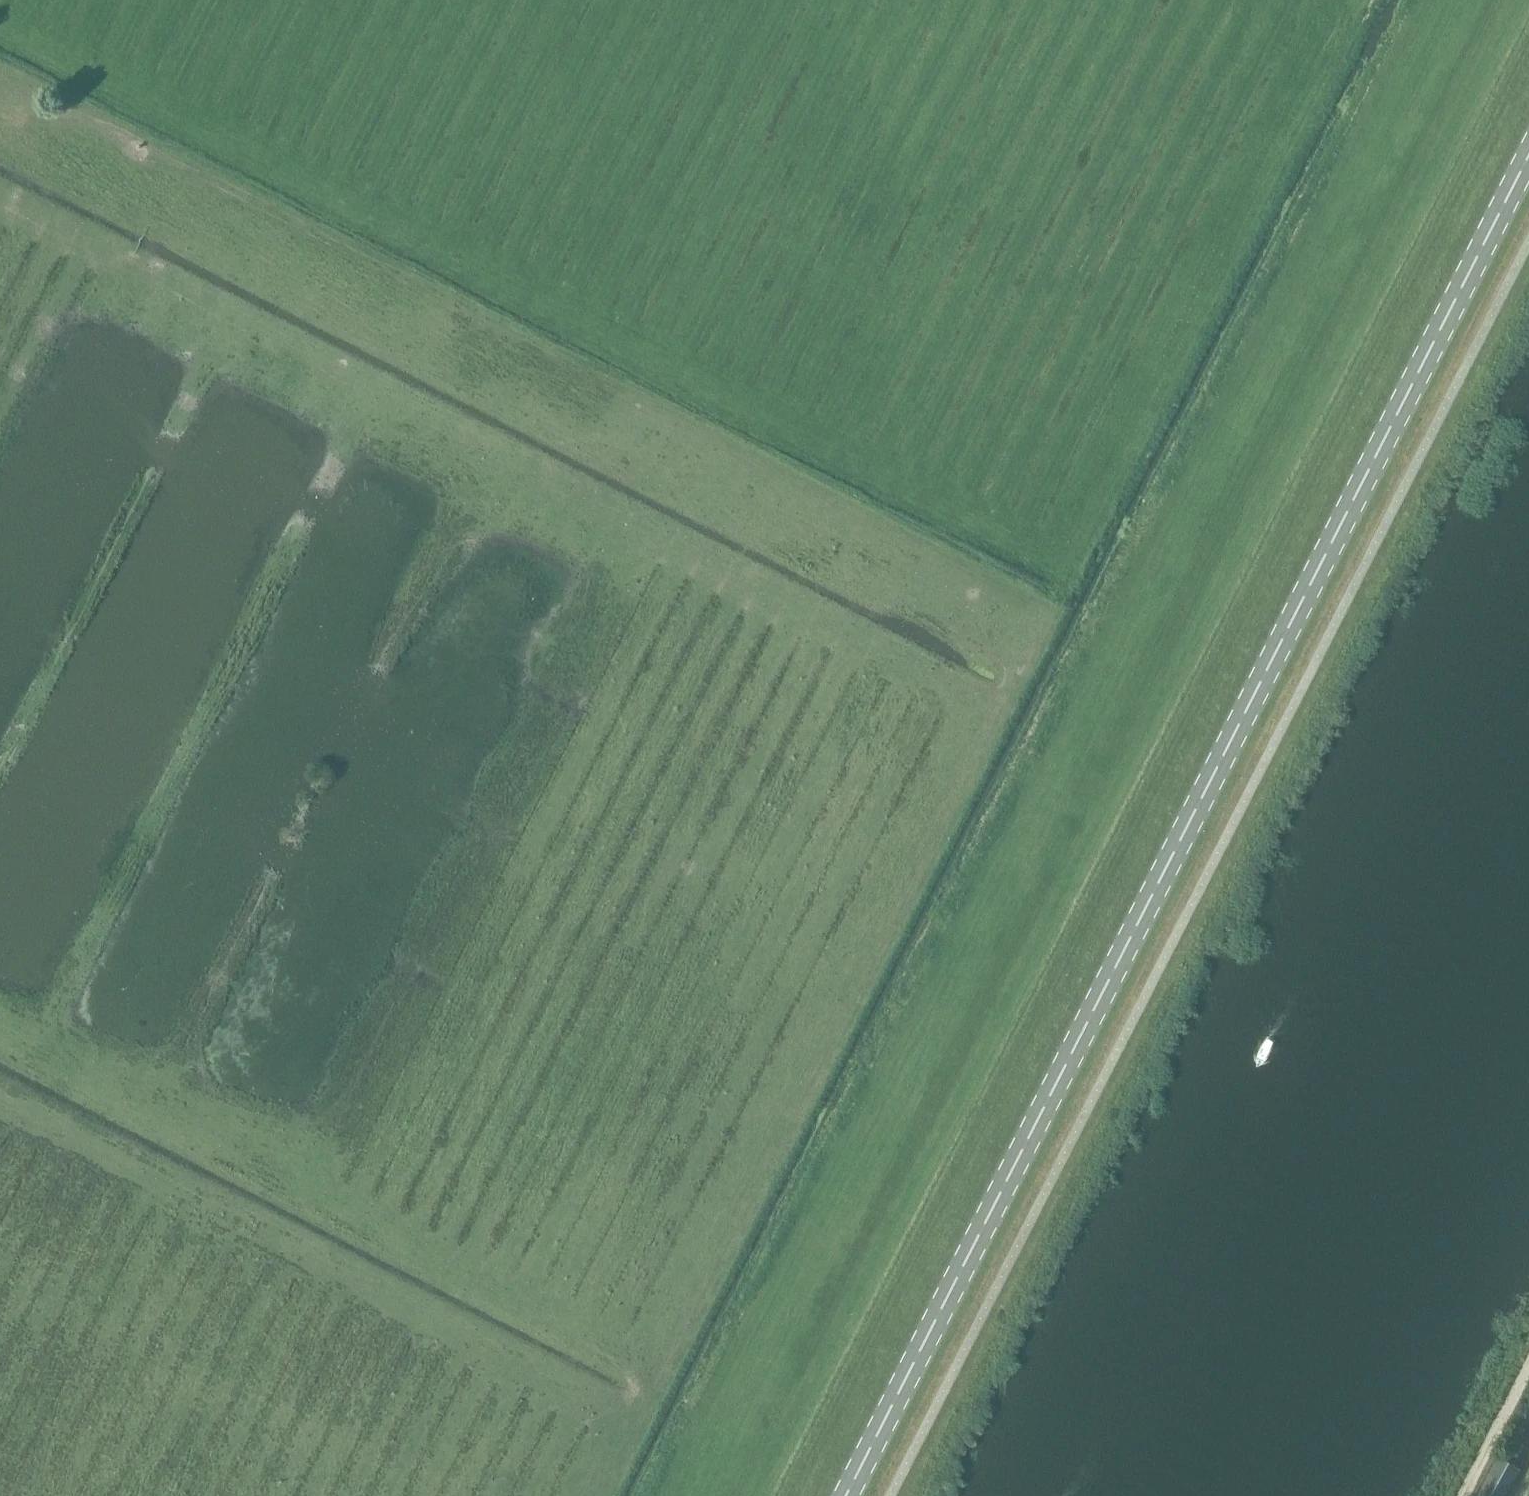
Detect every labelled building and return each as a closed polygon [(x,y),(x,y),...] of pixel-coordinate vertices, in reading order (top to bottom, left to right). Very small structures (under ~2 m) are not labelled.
[(1528,1446),(1528,1427),(1519,1443),(1528,1448),(1528,1446)] [(1513,1483),(1519,1472),(1498,1460),(1478,1495),(1506,1495),(1513,1483)]
